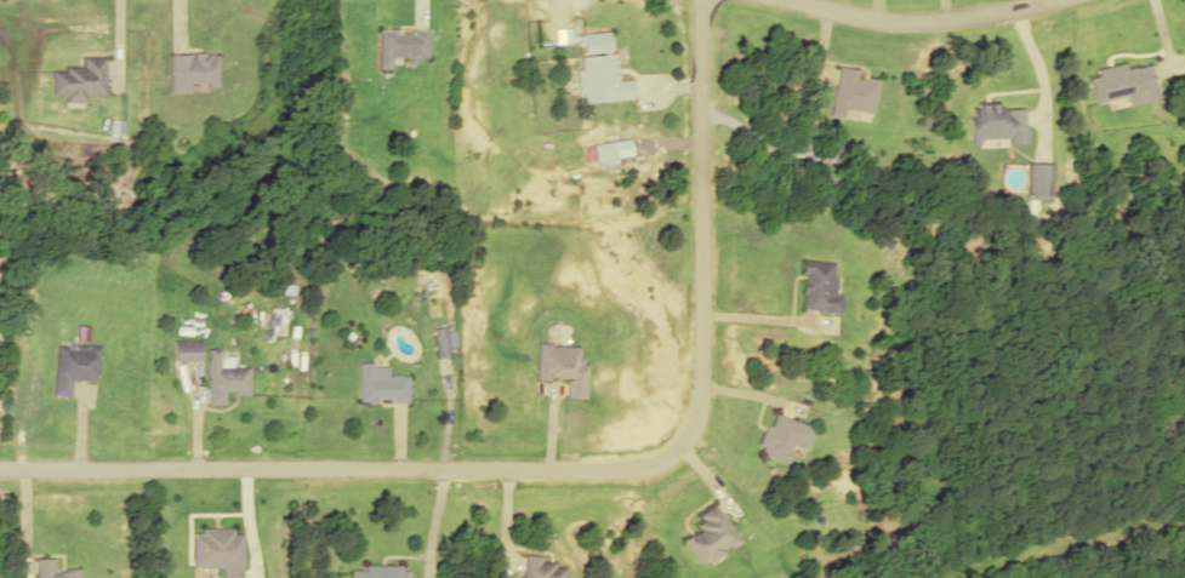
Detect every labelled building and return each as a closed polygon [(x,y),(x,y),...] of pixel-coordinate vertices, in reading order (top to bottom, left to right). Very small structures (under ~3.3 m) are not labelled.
[(425,57),(426,29),(374,28),(373,68),(388,69),(388,56),(425,57)] [(611,32),(577,33),(581,102),(632,99),(631,79),(614,80),(611,32)] [(102,57),(80,57),(80,69),(50,68),(50,94),(63,94),(63,105),(82,105),(82,95),(102,95),(102,57)] [(1146,63),(1123,68),(1122,63),(1086,72),(1094,103),(1124,96),(1126,105),(1154,99),(1146,63)] [(871,113),(876,79),(855,76),(856,69),(835,67),(829,117),(843,119),(844,110),(871,113)] [(1022,141),(1021,104),(967,105),(967,143),(1022,141)] [(598,166),(617,164),(614,142),(596,144),(598,166)] [(1047,162),(1024,162),(1024,197),(1047,197),(1047,162)] [(835,263),(804,260),(799,309),(840,313),(842,293),(832,292),(835,263)] [(450,356),(448,326),(433,327),(435,357),(450,356)] [(200,360),(200,341),(172,341),(172,360),(200,360)] [(69,380),(95,381),(97,345),(53,343),(50,395),(68,396),(69,380)] [(586,360),(578,359),(578,344),(536,343),(535,377),(566,378),(566,397),(585,398),(586,360)] [(223,404),(223,393),(247,393),(248,367),(219,366),(220,349),(206,349),(205,404),(223,404)] [(357,402),(407,402),(407,374),(386,374),(386,363),(357,363),(357,402)] [(791,445),(804,449),(811,426),(770,413),(757,453),(785,463),(791,445)] [(699,566),(738,543),(715,503),(693,516),(700,528),(683,538),(699,566)] [(190,529),(189,566),(221,567),(221,577),(240,577),(241,530),(190,529)] [(34,577),(75,577),(75,570),(50,570),(50,558),(34,558),(34,577)] [(563,561),(520,558),(518,577),(562,577),(563,561)] [(402,567),(347,566),(346,577),(402,577),(402,567)]
